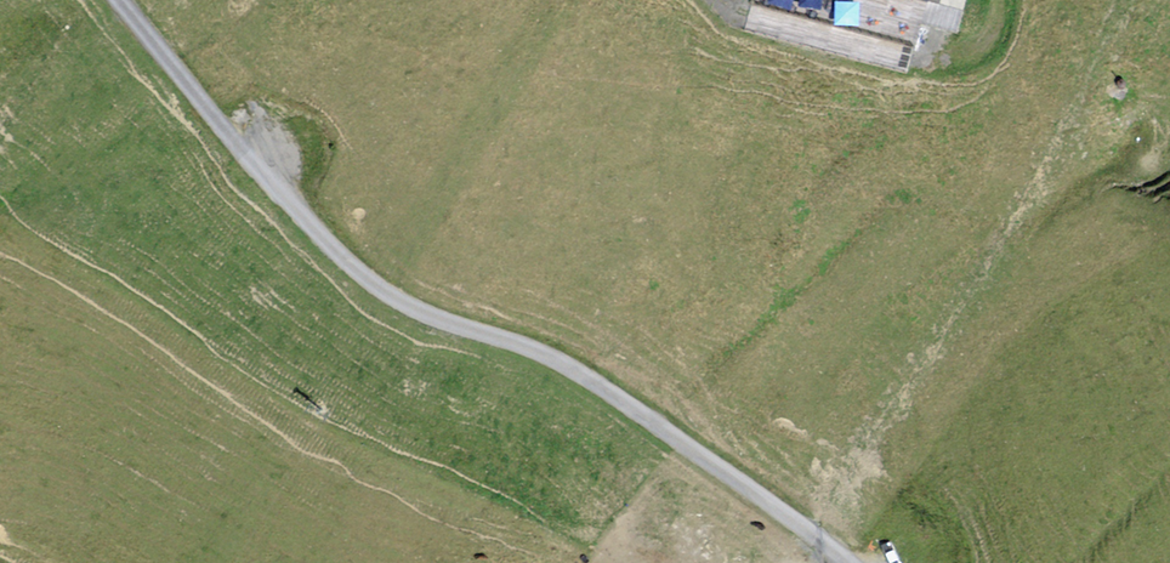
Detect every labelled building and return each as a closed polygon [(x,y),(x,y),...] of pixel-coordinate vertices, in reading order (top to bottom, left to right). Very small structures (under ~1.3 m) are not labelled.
[(911,45),(923,0),(753,0),(752,3),(911,45)]
